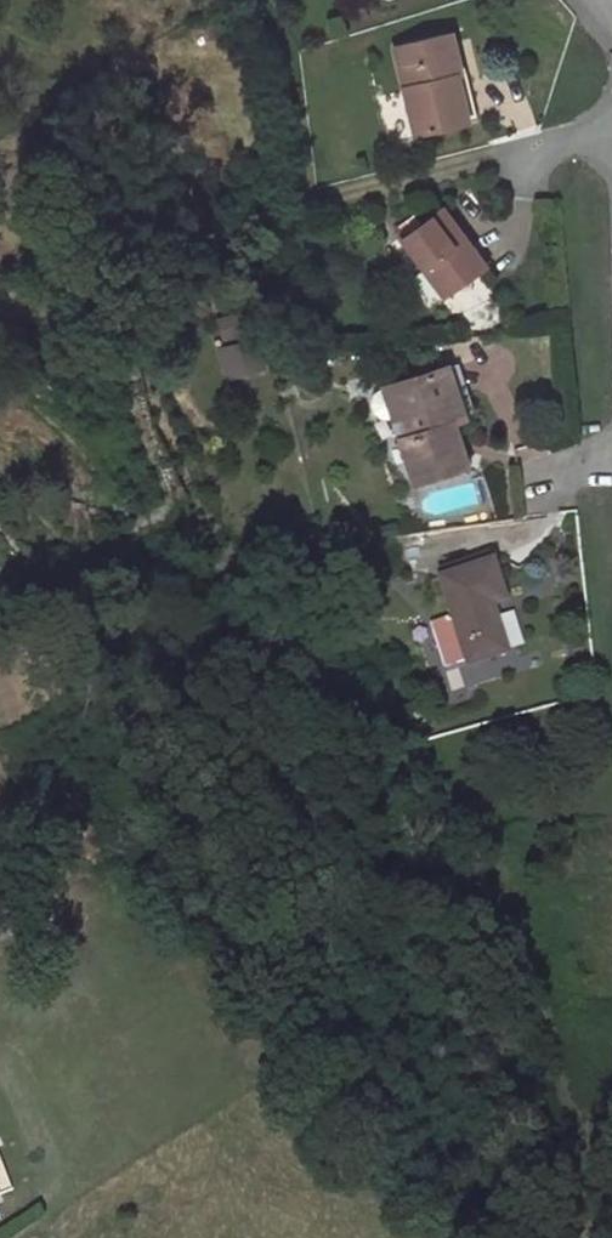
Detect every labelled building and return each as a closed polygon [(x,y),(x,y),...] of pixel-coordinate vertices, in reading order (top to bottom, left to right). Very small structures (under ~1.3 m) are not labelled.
[(440,131),(487,117),(471,68),(481,63),(468,22),(414,40),(440,131)] [(491,59),(481,63),(471,68),(487,117),(503,112),(491,59)] [(520,254),(475,190),(431,227),(476,287),(520,254)] [(214,349),(225,382),(265,368),(245,311),(214,322),(223,346),(214,349)] [(460,401),(449,367),(398,384),(416,437),(406,440),(421,486),(467,471),(445,406),(460,401)] [(506,594),(494,556),(444,571),(471,658),(508,647),(493,598),(506,594)]
